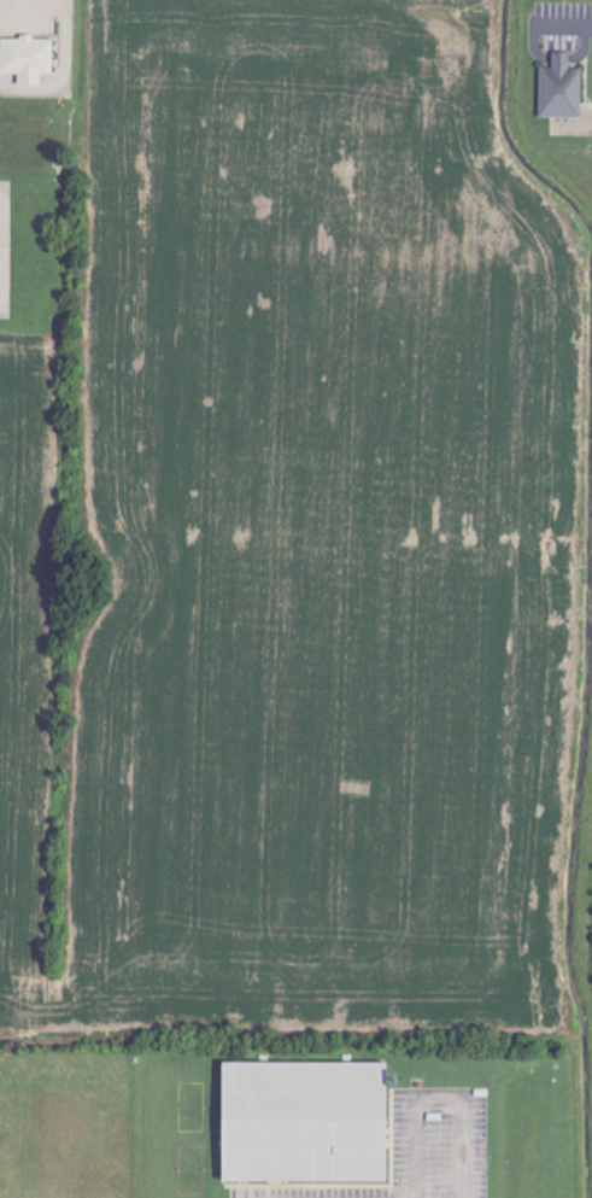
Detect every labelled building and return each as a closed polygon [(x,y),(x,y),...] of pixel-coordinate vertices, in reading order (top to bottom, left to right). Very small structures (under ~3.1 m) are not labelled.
[(52,75),(54,40),(1,38),(0,74),(19,75),(19,86),(41,87),(41,75),(52,75)] [(540,69),(540,118),(582,118),(582,69),(570,69),(570,54),(553,54),(553,69),(540,69)] [(221,1063),(219,1185),(388,1187),(387,1062),(221,1063)]
